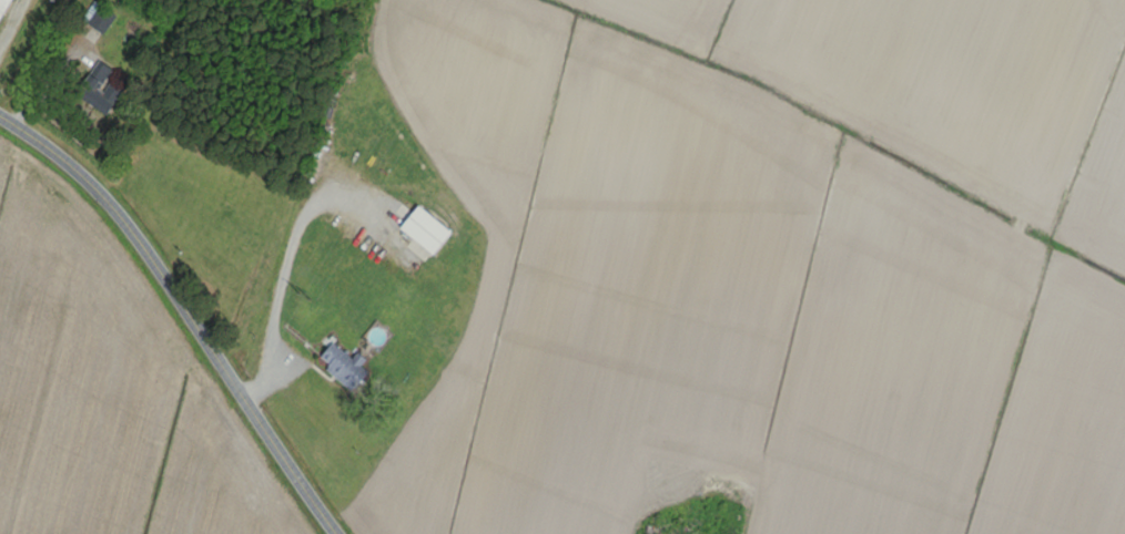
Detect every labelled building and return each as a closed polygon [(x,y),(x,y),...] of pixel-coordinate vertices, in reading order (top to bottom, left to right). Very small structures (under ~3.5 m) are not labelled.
[(100,36),(114,17),(93,2),(80,21),(100,36)] [(103,116),(121,92),(105,80),(112,71),(96,60),(72,94),(103,116)] [(353,353),(348,359),(329,343),(315,358),(324,366),(321,369),(349,392),(365,373),(358,366),(363,361),(353,353)] [(674,529),(642,525),(641,533),(673,533),(674,529)]
